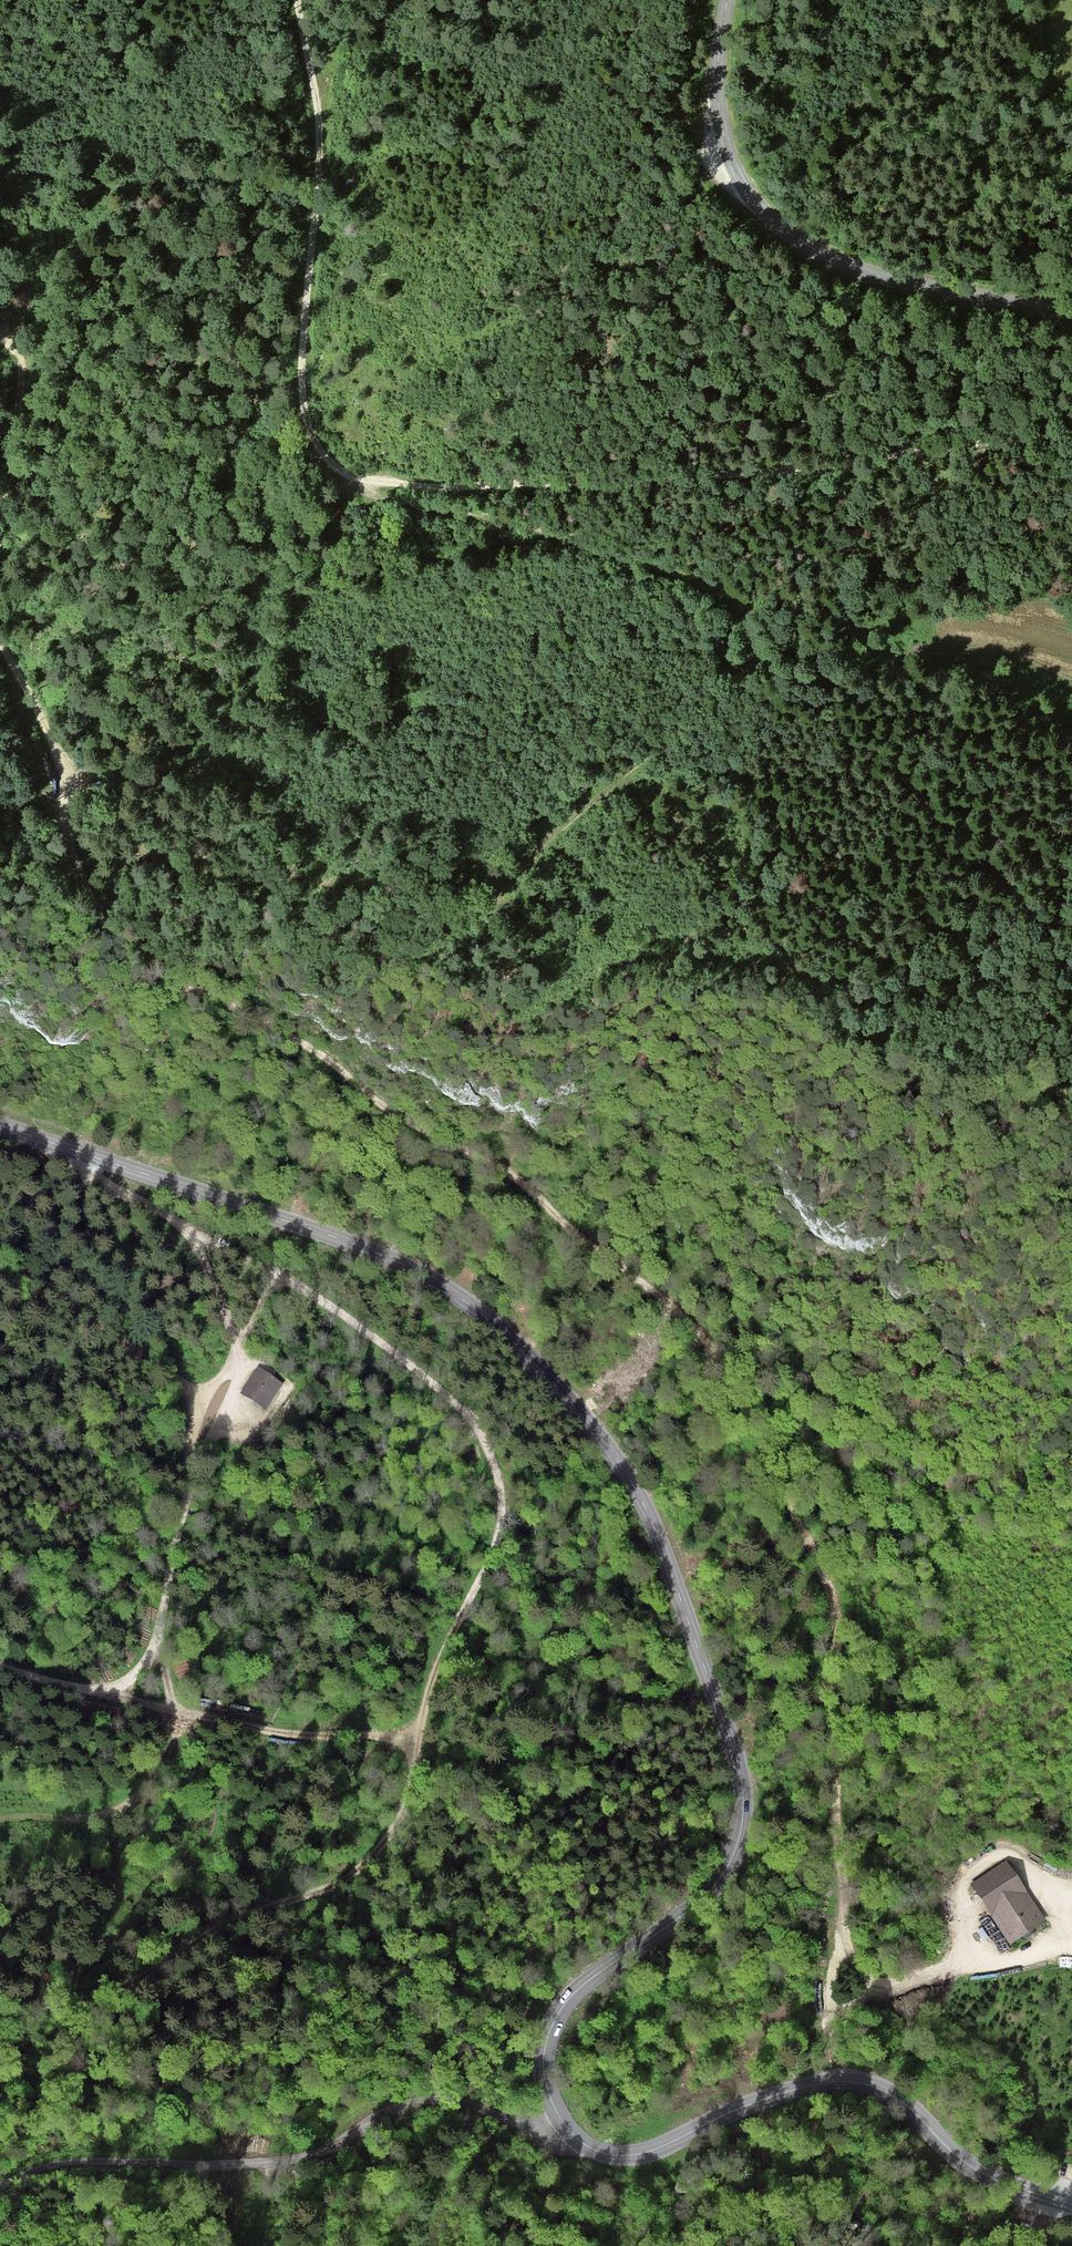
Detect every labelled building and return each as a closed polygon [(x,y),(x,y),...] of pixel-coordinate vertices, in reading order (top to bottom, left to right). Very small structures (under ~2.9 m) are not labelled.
[(282,1385),(258,1369),(241,1393),(265,1409),(282,1385)] [(296,1403),(288,1398),(281,1410),(288,1415),(296,1403)] [(1040,1923),(1004,1864),(970,1884),(1007,1943),(1040,1923)]
